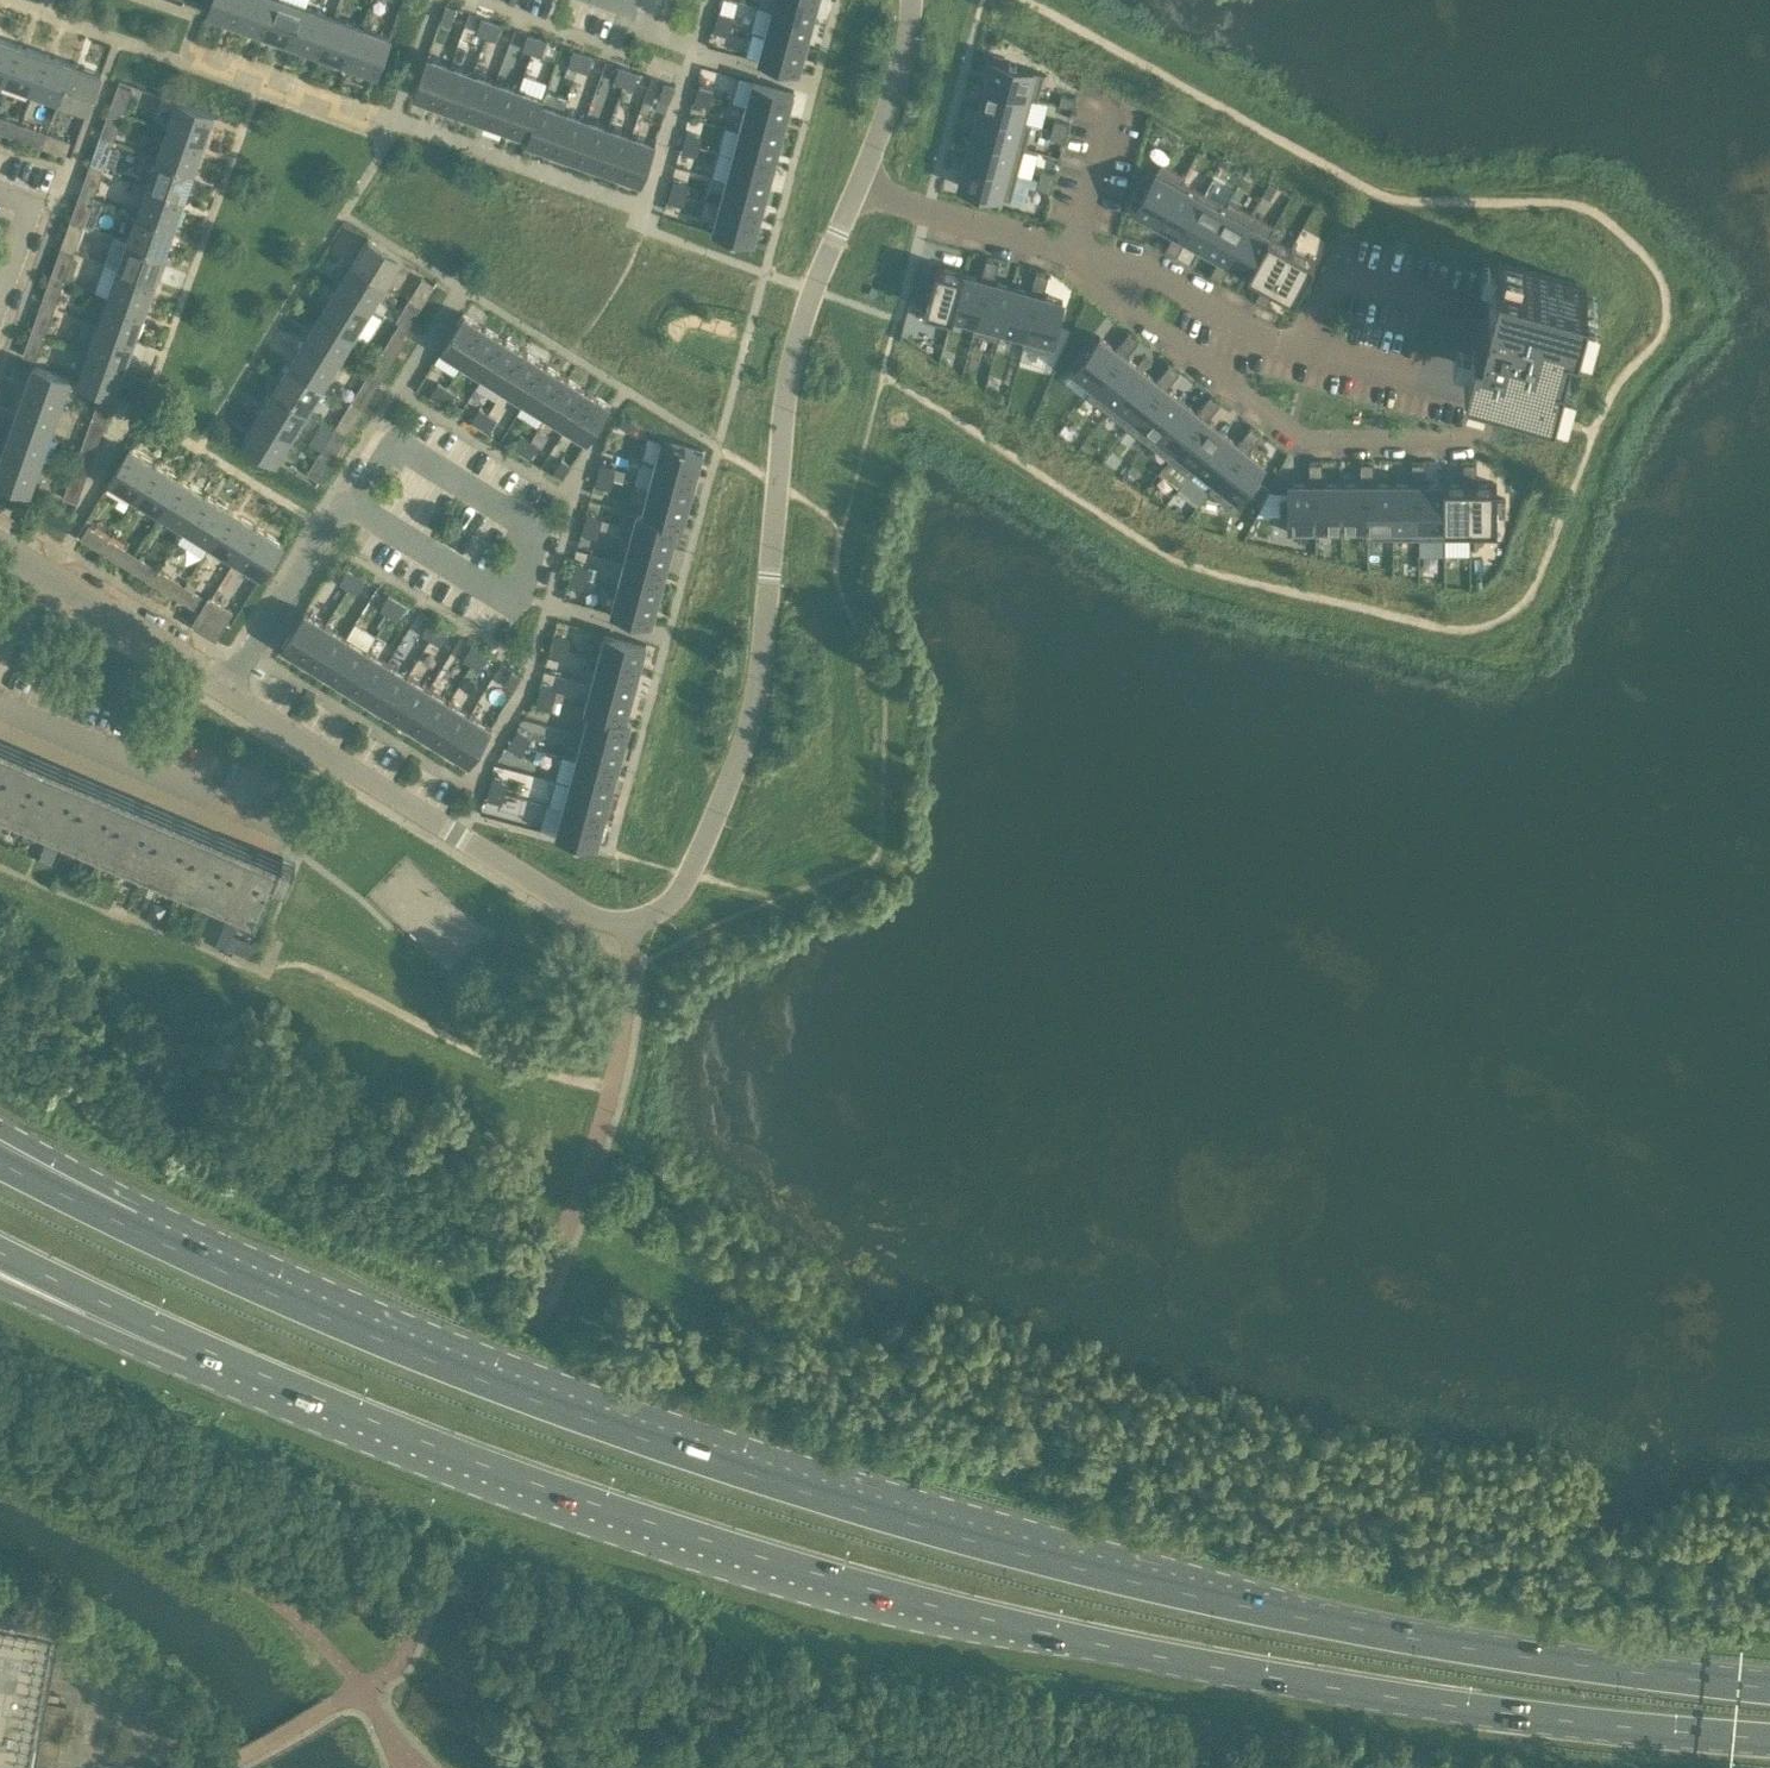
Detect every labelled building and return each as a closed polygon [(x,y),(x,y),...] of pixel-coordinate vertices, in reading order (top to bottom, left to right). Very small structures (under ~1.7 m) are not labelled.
[(237,22),(245,0),(213,0),(209,11),(237,22)] [(277,0),(245,0),(237,22),(265,32),(277,0)] [(293,42),(306,5),(292,0),(277,0),(265,32),(293,42)] [(771,8),(812,19),(817,0),(774,0),(771,8)] [(440,19),(450,22),(455,8),(445,4),(440,19)] [(321,52),(334,15),(306,5),(293,42),(321,52)] [(771,8),(765,33),(806,44),(812,19),(771,8)] [(719,10),(716,20),(731,24),(734,14),(719,10)] [(321,52),(349,62),(362,25),(334,15),(321,52)] [(477,32),(486,35),(491,21),(482,17),(477,32)] [(716,20),(714,30),(728,34),(731,24),(716,20)] [(501,24),(491,21),(486,35),(496,38),(501,24)] [(391,35),(389,35),(362,25),(349,62),(377,72),(391,35)] [(522,48),(532,51),(537,37),(527,33),(522,48)] [(765,33),(758,59),(799,70),(806,44),(765,33)] [(17,43),(0,37),(0,78),(4,80),(17,43)] [(537,37),(532,51),(542,54),(547,40),(537,37)] [(32,90),(44,53),(17,43),(4,80),(32,90)] [(568,64),(578,67),(583,53),(573,49),(568,64)] [(59,99),(72,63),(44,53),(32,90),(59,99)] [(583,53),(578,67),(587,71),(592,56),(583,53)] [(436,102),(451,62),(427,54),(412,94),(413,94),(436,102)] [(992,58),(985,84),(1032,96),(1032,97),(1037,99),(1044,72),(992,58)] [(451,62),(436,102),(459,111),(474,70),(451,62)] [(59,99),(88,109),(101,73),(72,63),(59,99)] [(567,64),(564,72),(573,75),(576,67),(567,64)] [(623,83),(628,69),(619,66),(614,80),(623,83)] [(628,69),(623,83),(633,87),(638,72),(628,69)] [(474,70),(459,111),(482,119),(496,78),(474,70)] [(519,87),(505,127),(527,134),(528,135),(540,100),(542,95),(541,94),(546,82),(524,74),(519,87)] [(496,78),(482,119),(505,127),(519,87),(496,78)] [(746,103),(746,104),(787,115),(794,89),(753,78),(753,79),(746,103)] [(700,81),(697,91),(712,95),(715,85),(700,81)] [(659,96),(669,100),(674,85),(664,82),(659,96)] [(110,107),(124,111),(132,88),(118,84),(110,107)] [(1032,96),(985,84),(978,108),(1025,121),(1026,120),(1032,97),(1032,96)] [(697,91),(695,101),(709,105),(712,95),(697,91)] [(1061,94),(1059,103),(1072,107),(1075,97),(1061,94)] [(203,142),(213,113),(177,100),(166,129),(203,142)] [(549,148),(563,108),(540,100),(528,135),(527,134),(525,140),(549,148)] [(746,104),(739,129),(780,140),(787,115),(746,104)] [(102,130),(115,135),(124,111),(110,107),(102,130)] [(549,148),(572,156),(586,116),(563,108),(549,148)] [(1025,121),(978,108),(972,133),(1024,147),(1031,121),(1026,120),(1025,121)] [(14,120),(0,115),(0,131),(10,134),(14,120)] [(609,124),(586,116),(572,156),(595,164),(609,124)] [(1052,128),(1066,132),(1068,123),(1054,119),(1052,128)] [(19,137),(43,146),(48,132),(24,124),(19,137)] [(595,164),(617,172),(632,132),(609,124),(595,164)] [(1066,132),(1052,128),(1049,137),(1063,141),(1066,132)] [(193,169),(203,142),(166,129),(157,156),(193,169)] [(739,129),(732,154),(773,165),(780,140),(739,129)] [(686,131),(684,141),(699,145),(701,135),(686,131)] [(43,146),(66,154),(71,140),(48,132),(43,146)] [(617,172),(641,181),(656,141),(632,132),(617,172)] [(972,133),(965,158),(1018,172),(1024,147),(972,133)] [(98,140),(91,160),(105,165),(112,145),(98,140)] [(684,141),(681,151),(696,155),(699,145),(684,141)] [(732,154),(726,179),(767,190),(773,165),(732,154)] [(183,197),(193,169),(157,156),(147,184),(183,197)] [(1011,198),(1018,172),(965,158),(958,184),(1011,198)] [(84,181),(98,185),(105,165),(91,160),(84,181)] [(1155,171),(1148,184),(1135,208),(1158,221),(1182,179),(1183,179),(1185,174),(1161,161),(1155,171)] [(1148,184),(1155,171),(1147,166),(1140,179),(1148,184)] [(1039,178),(1052,181),(1055,172),(1041,168),(1039,178)] [(1050,190),(1052,181),(1039,178),(1036,187),(1050,190)] [(726,179),(719,204),(760,214),(767,190),(726,179)] [(1158,221),(1175,230),(1180,234),(1204,191),(1183,179),(1182,179),(1158,221)] [(673,181),(671,191),(685,195),(688,185),(673,181)] [(174,225),(183,197),(147,184),(137,212),(174,225)] [(671,191),(668,200),(683,204),(685,195),(671,191)] [(1227,204),(1226,203),(1204,191),(1180,234),(1186,237),(1203,246),(1227,204)] [(79,196),(70,220),(84,225),(93,228),(103,200),(94,197),(92,201),(79,196)] [(1203,246),(1220,255),(1225,259),(1252,211),(1228,198),(1226,203),(1227,204),(1203,246)] [(719,204),(712,230),(753,240),(760,214),(719,204)] [(1252,211),(1225,259),(1231,262),(1248,271),(1269,234),(1270,234),(1275,224),(1252,211)] [(164,253),(174,225),(137,212),(127,240),(164,253)] [(63,241),(76,246),(84,225),(70,220),(63,241)] [(1186,237),(1180,234),(1175,230),(1170,239),(1181,246),(1186,237)] [(1269,234),(1248,271),(1265,280),(1270,283),(1291,246),(1270,234),(1269,234)] [(368,236),(352,262),(386,283),(402,257),(368,236)] [(1181,246),(1170,239),(1165,248),(1176,255),(1181,246)] [(154,281),(164,253),(127,240),(117,268),(154,281)] [(1315,259),(1291,246),(1270,283),(1276,287),(1294,296),(1315,259)] [(60,250),(51,274),(65,278),(73,255),(60,250)] [(1339,252),(1336,261),(1358,270),(1362,261),(1339,252)] [(1225,259),(1220,255),(1215,264),(1226,271),(1231,262),(1225,259)] [(986,257),(984,267),(996,270),(999,261),(986,257)] [(1488,301),(1480,329),(1474,327),(1463,366),(1481,371),(1552,390),(1563,351),(1562,350),(1569,322),(1576,324),(1586,285),(1497,261),(1487,300),(1488,301)] [(352,262),(337,287),(370,308),(386,283),(352,262)] [(1226,271),(1215,264),(1210,273),(1221,280),(1226,271)] [(952,313),(963,272),(937,265),(929,292),(926,307),(923,318),(950,325),(953,314),(952,313)] [(994,280),(996,270),(984,267),(981,277),(987,279),(994,280)] [(144,308),(154,281),(117,268),(107,295),(144,308)] [(1036,271),(1033,280),(1046,284),(1048,274),(1036,271)] [(981,277),(963,272),(952,313),(953,314),(975,320),(976,320),(987,279),(981,277)] [(43,297),(57,302),(65,278),(51,274),(43,297)] [(409,298),(422,306),(435,284),(423,277),(409,298)] [(999,338),(1001,333),(1000,332),(1012,285),(994,280),(987,279),(976,320),(975,320),(972,331),(999,338)] [(1031,290),(1037,292),(1043,294),(1046,284),(1033,280),(1031,290)] [(1260,289),(1271,296),(1276,287),(1270,283),(1265,280),(1260,289)] [(1001,333),(1023,339),(1024,339),(1037,292),(1031,290),(1012,285),(1000,332),(1001,333)] [(321,312),(355,333),(370,308),(337,287),(321,312)] [(1271,296),(1260,289),(1255,298),(1266,304),(1271,296)] [(916,304),(926,307),(929,292),(920,290),(916,304)] [(1063,299),(1043,294),(1037,292),(1024,339),(1023,339),(1022,344),(1049,351),(1063,299)] [(134,336),(144,308),(107,295),(97,323),(134,336)] [(396,319),(408,327),(422,306),(409,298),(396,319)] [(31,330),(45,335),(53,311),(40,306),(31,330)] [(321,312),(306,337),(339,358),(355,333),(321,312)] [(463,361),(485,325),(463,312),(441,348),(463,361)] [(124,364),(134,336),(97,323),(88,351),(124,364)] [(463,361),(483,374),(506,338),(485,325),(463,361)] [(382,350),(394,358),(407,336),(404,334),(395,329),(382,350)] [(31,330),(23,353),(37,358),(45,335),(31,330)] [(1122,339),(1132,347),(1139,339),(1128,331),(1122,339)] [(1095,385),(1121,352),(1116,348),(1100,335),(1073,369),(1094,385),(1095,385)] [(306,337),(291,362),(324,383),(339,358),(306,337)] [(526,351),(506,338),(483,374),(504,387),(526,351)] [(1122,339),(1116,348),(1121,352),(1126,356),(1132,347),(1122,339)] [(381,379),(394,358),(382,350),(368,371),(381,379)] [(114,393),(124,364),(88,351),(77,380),(114,393)] [(504,387),(524,400),(547,364),(526,351),(504,387)] [(1108,410),(1141,367),(1126,356),(1121,352),(1095,385),(1094,385),(1087,394),(1108,410)] [(291,362),(275,387),(309,408),(324,383),(291,362)] [(1169,363),(1163,371),(1173,379),(1179,371),(1169,363)] [(23,393),(59,405),(69,377),(33,364),(23,393)] [(567,376),(547,364),(524,400),(545,413),(567,376)] [(1156,379),(1141,367),(1108,410),(1128,426),(1161,383),(1156,379)] [(1173,379),(1163,371),(1156,379),(1161,383),(1167,387),(1173,379)] [(567,376),(545,413),(566,425),(588,389),(567,376)] [(376,387),(363,379),(351,400),(363,408),(376,387)] [(430,395),(439,400),(447,387),(438,382),(430,395)] [(1148,442),(1182,399),(1167,387),(1161,383),(1128,426),(1148,442)] [(275,387),(260,412),(293,433),(309,408),(275,387)] [(455,392),(447,387),(439,400),(447,405),(455,392)] [(588,389),(566,425),(587,439),(610,403),(609,403),(588,389)] [(59,405),(23,393),(13,421),(49,433),(59,405)] [(92,417),(105,422),(114,398),(100,393),(92,417)] [(1209,395),(1203,403),(1213,411),(1220,403),(1209,395)] [(1202,415),(1197,411),(1182,399),(1148,442),(1169,458),(1202,415)] [(363,408),(351,400),(338,421),(351,429),(363,408)] [(1213,411),(1203,403),(1197,411),(1202,415),(1207,419),(1213,411)] [(471,420),(480,426),(488,413),(479,407),(471,420)] [(293,433),(260,412),(244,438),(277,459),(293,433)] [(497,418),(488,413),(480,426),(489,431),(497,418)] [(624,414),(618,423),(631,431),(632,430),(637,422),(624,414)] [(1190,474),(1197,465),(1196,464),(1222,431),(1207,419),(1202,415),(1169,458),(1190,474)] [(95,450),(105,422),(92,417),(82,445),(95,450)] [(49,433),(13,421),(4,449),(39,461),(49,433)] [(1250,426),(1244,434),(1254,442),(1260,434),(1250,426)] [(345,438),(332,430),(319,451),(332,459),(345,438)] [(1197,465),(1215,479),(1216,480),(1242,446),(1237,442),(1222,431),(1196,464),(1197,465)] [(513,446),(521,451),(529,438),(521,433),(513,446)] [(1254,442),(1244,434),(1237,442),(1242,446),(1247,450),(1254,442)] [(655,462),(696,473),(703,447),(662,436),(655,462)] [(538,444),(529,438),(521,451),(530,457),(538,444)] [(85,478),(95,450),(82,445),(72,473),(85,478)] [(129,446),(109,480),(110,481),(135,496),(155,462),(129,446)] [(1247,450),(1242,446),(1216,480),(1215,479),(1208,488),(1230,506),(1244,487),(1251,493),(1261,479),(1255,474),(1263,463),(1247,450)] [(4,449),(0,459),(0,480),(29,490),(39,461),(4,449)] [(319,480),(332,459),(319,451),(306,471),(319,480)] [(553,471),(562,477),(570,464),(561,458),(553,471)] [(155,462),(135,496),(160,511),(181,478),(155,462)] [(690,498),(696,473),(655,462),(648,487),(690,498)] [(1309,462),(1309,472),(1322,472),(1322,462),(1309,462)] [(1360,472),(1373,472),(1373,462),(1360,462),(1360,472)] [(1412,462),(1412,472),(1425,472),(1425,462),(1412,462)] [(1463,472),(1476,472),(1476,462),(1463,462),(1463,472)] [(600,464),(598,474),(612,478),(615,468),(600,464)] [(1322,482),(1322,472),(1309,472),(1309,482),(1315,482),(1322,482)] [(1373,472),(1360,472),(1360,483),(1367,483),(1373,482),(1373,472)] [(1418,482),(1425,482),(1425,472),(1412,472),(1412,482),(1418,482)] [(1463,482),(1470,482),(1476,482),(1476,472),(1463,472),(1463,482)] [(77,501),(85,478),(72,473),(64,496),(77,501)] [(598,474),(595,484),(610,487),(612,478),(598,474)] [(181,478),(160,511),(185,527),(206,493),(181,478)] [(1171,498),(1190,510),(1204,491),(1185,478),(1171,498)] [(1261,479),(1251,493),(1261,501),(1269,486),(1261,479)] [(1317,531),(1317,525),(1316,525),(1315,482),(1309,482),(1289,482),(1289,497),(1280,497),(1280,514),(1289,514),(1289,531),(1317,531)] [(1316,525),(1317,525),(1341,525),(1341,482),(1322,482),(1315,482),(1316,525)] [(1341,482),(1341,525),(1366,525),(1367,525),(1367,483),(1360,483),(1341,482)] [(1373,482),(1367,483),(1367,525),(1366,525),(1366,537),(1393,537),(1393,482),(1373,482)] [(1393,537),(1418,537),(1418,482),(1412,482),(1393,482),(1393,537)] [(1418,482),(1418,537),(1444,537),(1444,482),(1425,482),(1418,482)] [(1444,537),(1470,537),(1470,482),(1463,482),(1444,482),(1444,537)] [(1476,482),(1470,482),(1470,537),(1497,537),(1497,514),(1505,514),(1505,497),(1496,497),(1496,482),(1476,482)] [(690,498),(648,487),(642,512),(678,522),(683,523),(690,498)] [(206,493),(185,527),(211,542),(231,509),(206,493)] [(231,509),(211,542),(236,558),(257,524),(231,509)] [(630,535),(672,546),(678,522),(642,512),(637,510),(630,535)] [(587,513),(585,523),(599,527),(602,517),(587,513)] [(585,523),(582,533),(597,537),(599,527),(585,523)] [(257,524),(236,558),(262,574),(283,540),(257,524)] [(81,537),(102,550),(109,538),(88,525),(81,537)] [(672,546),(630,535),(624,560),(665,571),(672,546)] [(123,563),(130,551),(109,538),(102,550),(123,563)] [(131,568),(152,581),(160,569),(139,556),(131,568)] [(624,560),(617,585),(658,596),(665,571),(624,560)] [(574,563),(572,573),(586,577),(589,567),(574,563)] [(348,568),(340,581),(348,586),(357,573),(348,568)] [(173,594),(181,582),(160,569),(152,581),(173,594)] [(357,573),(348,586),(357,592),(365,579),(357,573)] [(572,573),(569,583),(584,587),(586,577),(572,573)] [(199,610),(201,607),(207,598),(185,584),(177,597),(199,610)] [(652,622),(658,596),(617,585),(610,611),(652,622)] [(389,593),(381,607),(390,612),(398,599),(389,593)] [(207,598),(201,607),(226,622),(233,610),(209,594),(207,598)] [(398,599),(390,612),(398,617),(406,604),(398,599)] [(199,610),(191,623),(216,638),(226,622),(201,607),(199,610)] [(305,609),(282,645),(304,658),(326,622),(305,609)] [(430,619),(422,632),(431,638),(439,624),(430,619)] [(326,622),(304,658),(324,671),(347,635),(326,622)] [(439,624),(431,638),(439,643),(448,630),(439,624)] [(598,657),(639,668),(646,642),(605,631),(598,657)] [(347,635),(324,671),(345,684),(367,647),(347,635)] [(555,635),(552,645),(567,649),(570,639),(555,635)] [(472,645),(463,658),(472,663),(480,650),(472,645)] [(552,645),(550,655),(564,659),(567,649),(552,645)] [(388,660),(367,647),(345,684),(365,697),(388,660)] [(480,650),(472,663),(481,669),(489,655),(480,650)] [(591,682),(633,693),(639,668),(598,657),(591,682)] [(388,660),(365,697),(386,709),(409,673),(388,660)] [(512,670),(504,683),(513,689),(521,675),(512,670)] [(409,673),(386,709),(407,722),(429,686),(409,673)] [(589,708),(626,718),(626,717),(633,693),(591,682),(584,708),(589,709),(589,708)] [(541,685),(539,695),(554,699),(556,689),(541,685)] [(407,722),(427,735),(450,699),(429,686),(407,722)] [(539,695),(536,704),(551,708),(554,699),(539,695)] [(471,711),(450,699),(427,735),(448,748),(471,711)] [(589,709),(583,733),(623,744),(630,718),(626,717),(626,718),(589,708),(589,709)] [(471,711),(448,748),(469,761),(492,725),(471,711)] [(518,728),(513,737),(526,745),(531,736),(518,728)] [(583,733),(576,758),(617,769),(623,744),(583,733)] [(513,737),(508,746),(521,754),(526,745),(513,737)] [(221,897),(243,907),(258,913),(255,920),(257,920),(274,880),(286,885),(295,862),(283,857),(282,858),(0,738),(0,803),(221,897)] [(576,758),(569,783),(610,793),(617,769),(576,758)] [(493,778),(490,788),(505,792),(507,782),(493,778)] [(569,783),(563,807),(604,818),(610,793),(569,783)] [(490,788),(487,798),(502,802),(505,792),(490,788)] [(547,803),(540,829),(556,833),(597,844),(604,818),(563,807),(549,804),(547,803)] [(59,849),(46,844),(40,857),(53,863),(59,849)] [(216,916),(207,937),(227,946),(236,925),(216,916)] [(61,1614),(0,1603),(0,1767),(33,1767),(61,1614)] [(34,1767),(56,1767),(67,1704),(46,1700),(34,1767)]
